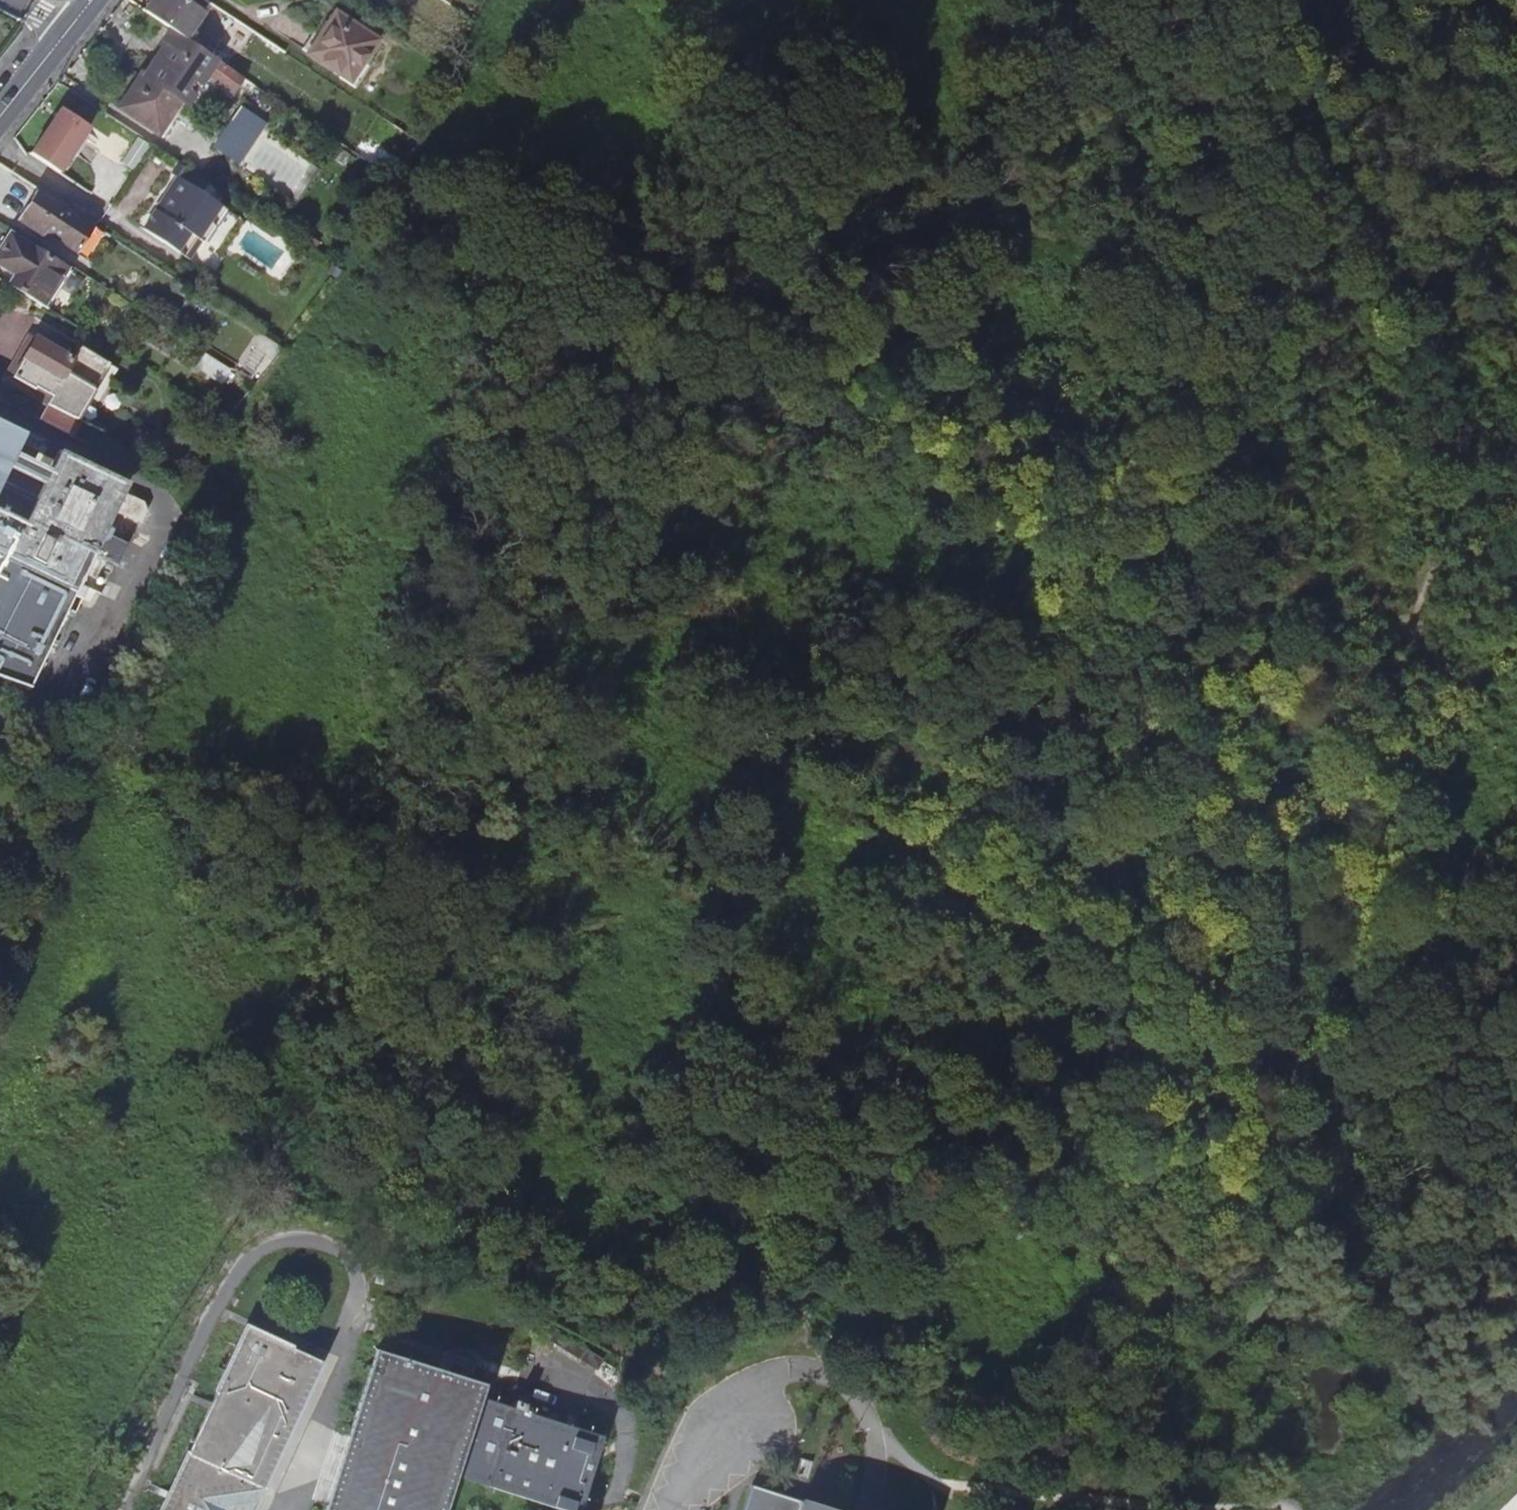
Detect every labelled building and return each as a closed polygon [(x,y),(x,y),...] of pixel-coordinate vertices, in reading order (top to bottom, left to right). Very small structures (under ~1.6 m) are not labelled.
[(184,40),(203,11),(186,0),(156,0),(146,15),(172,32),(184,40)] [(330,23),(371,51),(379,39),(338,11),(330,23)] [(231,23),(216,13),(211,21),(225,31),(231,23)] [(371,51),(330,23),(309,54),(350,81),(371,51)] [(239,77),(184,40),(172,32),(164,44),(168,48),(154,69),(195,96),(207,77),(229,91),(239,77)] [(195,96),(154,69),(150,75),(145,72),(121,109),(161,135),(183,102),(189,105),(195,96)] [(211,149),(239,168),(267,125),(241,107),(211,149)] [(90,129),(61,110),(44,135),(73,155),(90,129)] [(342,150),(335,160),(342,166),(350,156),(342,150)] [(225,211),(181,182),(170,198),(172,200),(165,211),(158,206),(141,230),(183,258),(206,224),(214,228),(225,211)] [(95,225),(38,188),(17,221),(43,237),(47,233),(77,252),(95,225)] [(43,303),(67,266),(11,229),(0,246),(0,258),(18,270),(10,283),(43,303)] [(320,244),(306,235),(301,242),(315,251),(320,244)] [(341,272),(331,266),(326,274),(336,280),(341,272)] [(42,305),(43,303),(10,283),(8,284),(14,288),(42,305)] [(256,381),(281,347),(258,332),(233,368),(256,381)] [(72,357),(35,336),(13,374),(36,386),(38,384),(52,392),(46,402),(76,418),(108,363),(78,346),(72,357)] [(231,368),(205,352),(195,367),(220,383),(231,368)] [(92,554),(115,566),(117,567),(128,542),(107,532),(110,526),(106,523),(126,482),(61,451),(40,494),(2,476),(23,432),(0,421),(0,677),(29,688),(67,609),(92,554)] [(118,503),(115,509),(130,516),(133,510),(118,503)] [(102,595),(115,566),(92,554),(67,609),(77,614),(88,589),(102,595)] [(266,1482),(246,1485),(294,1348),(293,1348),(246,1326),(158,1509),(253,1509),(266,1482)] [(322,1361),(294,1348),(246,1485),(266,1482),(322,1361)] [(597,1367),(602,1358),(587,1349),(582,1358),(597,1367)] [(410,1362),(376,1350),(348,1436),(338,1469),(327,1502),(326,1505),(324,1509),(445,1509),(456,1477),(557,1509),(577,1509),(600,1437),(578,1430),(509,1407),(480,1397),(483,1387),(420,1365),(410,1362)] [(799,1459),(794,1475),(800,1476),(806,1478),(811,1462),(799,1459)] [(804,1504),(794,1501),(791,1500),(765,1491),(750,1486),(742,1509),(823,1509),(804,1504)]
